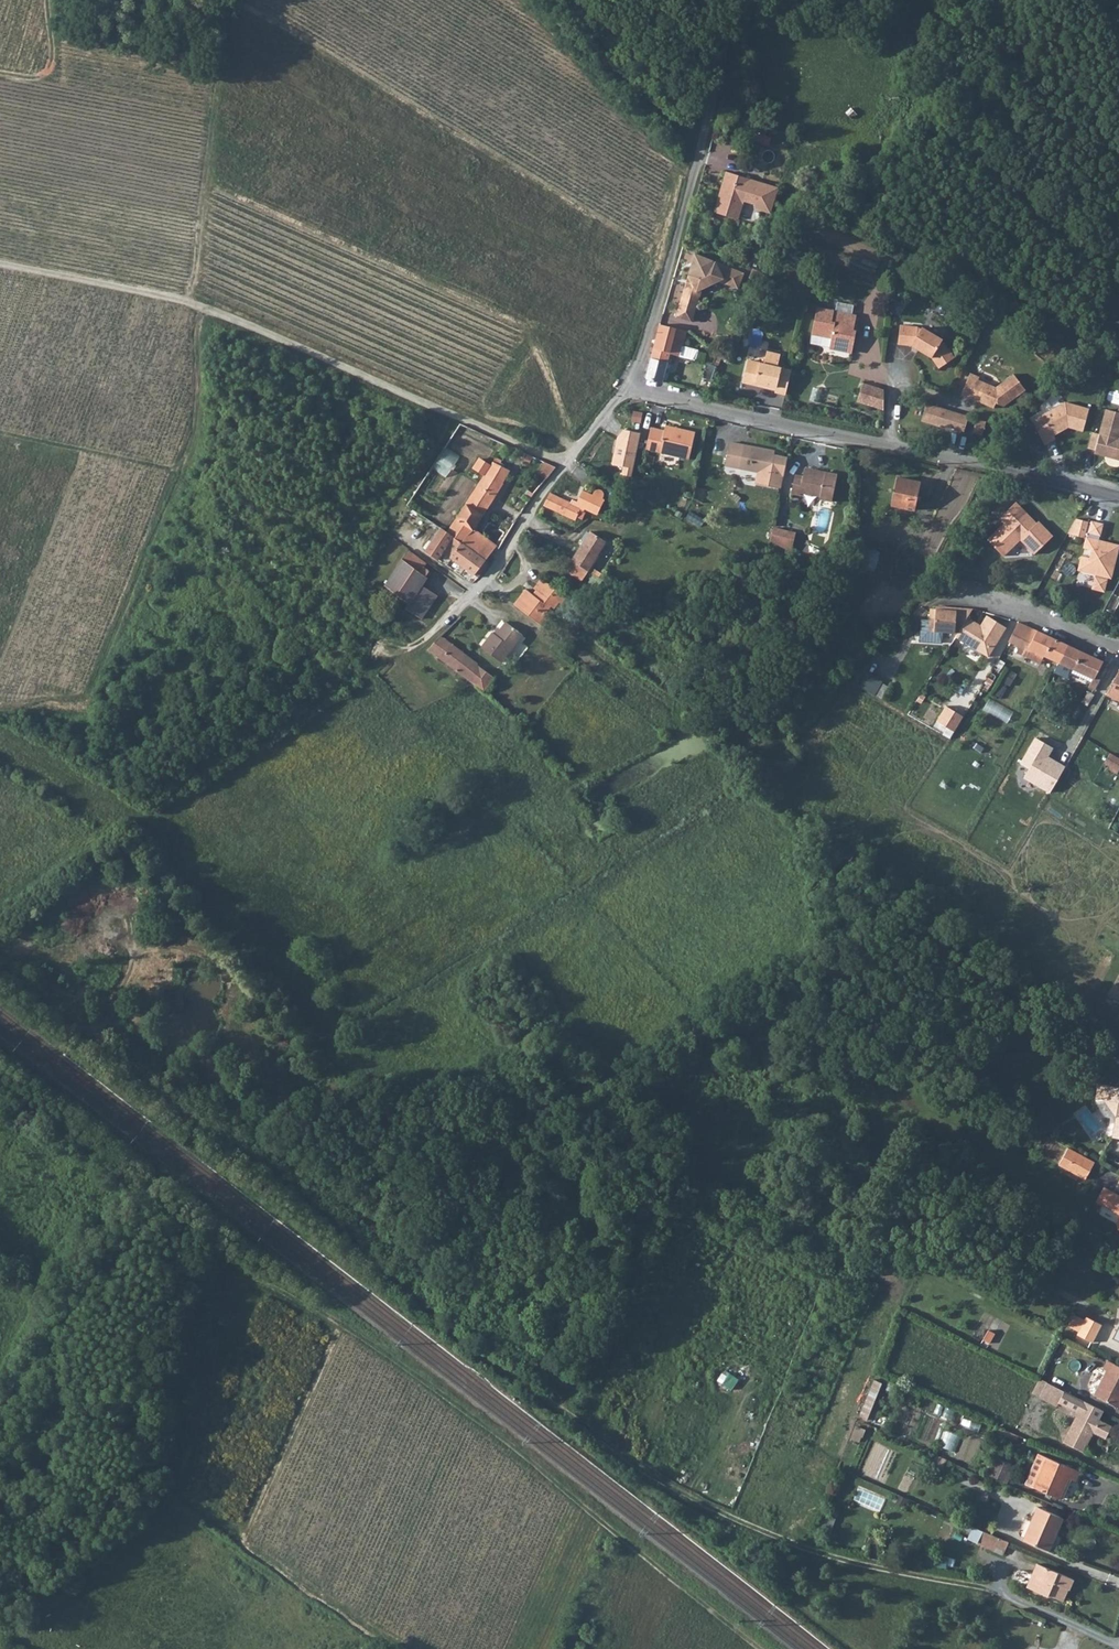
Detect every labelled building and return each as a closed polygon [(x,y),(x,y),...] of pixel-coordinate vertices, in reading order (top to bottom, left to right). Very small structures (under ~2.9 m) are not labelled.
[(726,172),(713,212),(738,219),(744,200),(756,204),(754,207),(770,212),(777,192),(770,190),(770,187),(751,180),(751,179),(726,172)] [(718,267),(715,262),(688,275),(691,280),(689,286),(684,289),(676,317),(692,322),(699,297),(700,297),(701,292),(700,289),(719,280),(720,283),(725,285),(726,284),(738,289),(744,274),(729,267),(723,269),(718,267)] [(817,309),(810,337),(831,342),(829,352),(851,357),(856,335),(851,334),(852,330),(854,330),(857,319),(817,309)] [(659,324),(653,350),(669,354),(680,357),(682,347),(687,331),(660,323),(659,324)] [(899,329),(897,347),(910,349),(911,347),(915,349),(913,351),(929,361),(937,371),(952,361),(942,347),(939,345),(940,343),(920,331),(919,333),(915,331),(899,329)] [(682,347),(680,357),(694,361),(697,351),(682,347)] [(653,350),(645,378),(662,383),(669,354),(653,350)] [(773,394),(784,396),(790,373),(776,370),(779,357),(765,354),(762,366),(758,366),(756,375),(744,372),(741,384),(774,392),(773,394)] [(702,378),(710,380),(714,367),(706,365),(702,378)] [(968,375),(959,398),(968,402),(970,398),(975,400),(974,402),(992,409),(994,404),(1002,407),(1024,391),(1012,375),(994,389),(976,381),(978,378),(968,375)] [(881,395),(882,393),(861,386),(855,405),(881,413),(881,395)] [(1089,411),(1065,406),(1036,423),(1041,432),(1046,428),(1053,440),(1065,433),(1064,430),(1068,428),(1069,430),(1083,434),(1089,411)] [(962,436),(966,420),(925,407),(919,425),(936,430),(937,428),(962,436)] [(1100,436),(1096,452),(1095,455),(1105,457),(1109,455),(1111,456),(1111,458),(1118,460),(1118,440),(1118,436),(1118,415),(1106,412),(1100,436)] [(984,426),(974,423),(970,437),(979,440),(984,426)] [(652,428),(647,449),(690,460),(696,433),(685,431),(684,434),(666,429),(666,431),(652,428)] [(1092,434),(1088,450),(1096,452),(1100,436),(1092,434)] [(756,486),(781,491),(788,461),(775,458),(776,454),(731,443),(725,466),(759,474),(756,486)] [(435,469),(449,478),(462,456),(449,448),(435,469)] [(526,453),(522,461),(529,464),(532,456),(526,453)] [(485,473),(473,491),(488,504),(509,470),(493,459),(490,463),(479,456),(474,465),(485,473)] [(532,456),(529,464),(550,474),(556,467),(532,456)] [(824,476),(804,471),(803,478),(795,476),(791,495),(799,496),(800,493),(819,498),(819,500),(831,503),(837,476),(825,473),(824,476)] [(897,479),(892,507),(914,513),(920,483),(897,479)] [(549,493),(544,504),(575,521),(581,510),(584,511),(586,509),(597,515),(604,500),(601,498),(602,495),(601,492),(599,491),(597,490),(596,491),(595,492),(593,495),(583,491),(578,503),(573,501),(571,504),(554,495),(551,493),(549,493)] [(473,491),(449,530),(485,559),(495,547),(472,528),(488,504),(473,491)] [(1022,541),(1036,555),(1045,546),(1055,536),(1044,525),(1042,527),(1017,502),(1001,519),(1006,524),(999,531),(989,540),(1005,557),(1022,541)] [(429,519),(417,536),(429,544),(442,527),(429,519)] [(1070,533),(1089,538),(1087,547),(1094,549),(1092,558),(1085,556),(1082,569),(1098,573),(1095,588),(1106,591),(1110,576),(1112,577),(1118,550),(1118,546),(1100,541),(1104,524),(1094,521),(1094,523),(1078,519),(1070,533)] [(442,527),(429,544),(422,553),(435,563),(442,552),(477,578),(488,564),(484,561),(485,559),(449,530),(442,526),(442,527)] [(773,526),(770,541),(792,553),(796,532),(773,526)] [(606,543),(590,532),(572,561),(573,562),(574,562),(575,562),(589,572),(599,556),(598,556),(606,543)] [(865,548),(864,566),(880,567),(881,550),(865,548)] [(430,605),(415,595),(421,586),(426,577),(425,577),(429,571),(424,568),(426,564),(408,551),(385,587),(408,604),(405,608),(421,619),(430,605)] [(589,572),(575,562),(568,573),(583,582),(589,572)] [(525,589),(513,604),(542,627),(550,618),(544,613),(550,607),(553,609),(558,602),(560,604),(566,597),(542,578),(534,587),(540,592),(535,597),(525,589)] [(421,586),(415,595),(430,605),(436,596),(421,586)] [(968,619),(973,610),(948,607),(947,610),(931,609),(929,631),(960,634),(968,619)] [(977,624),(968,619),(960,634),(957,639),(990,657),(1007,627),(987,616),(980,629),(976,627),(977,624)] [(482,645),(503,662),(523,634),(507,621),(497,633),(494,631),(482,645)] [(1020,623),(1012,640),(1023,645),(1030,649),(1039,631),(1020,623)] [(1031,657),(1035,650),(1042,654),(1061,662),(1069,645),(1043,632),(1039,631),(1030,649),(1023,645),(1019,651),(1031,657)] [(440,635),(428,650),(484,691),(495,677),(478,665),(478,663),(440,635)] [(1061,662),(1086,674),(1095,679),(1105,662),(1069,645),(1061,662)] [(1038,661),(1042,654),(1035,650),(1031,657),(1038,661)] [(1109,696),(1111,693),(1118,677),(1118,658),(1109,653),(1105,662),(1095,679),(1093,683),(1091,687),(1109,696)] [(996,666),(988,682),(992,684),(995,685),(1003,670),(996,666)] [(870,673),(862,687),(876,695),(884,681),(870,673)] [(1093,683),(1095,679),(1086,674),(1084,678),(1093,683)] [(1111,693),(1109,696),(1118,700),(1118,677),(1111,693)] [(939,721),(957,732),(966,717),(948,705),(939,721)] [(691,707),(683,716),(694,724),(701,715),(691,707)] [(1075,750),(1053,738),(1047,748),(1053,751),(1055,748),(1071,757),(1075,750)] [(1112,753),(1106,764),(1118,771),(1118,757),(1112,753)] [(1100,1083),(1098,1096),(1106,1098),(1118,1115),(1114,1135),(1118,1135),(1118,1086),(1100,1083)] [(1062,1162),(1088,1177),(1097,1160),(1071,1146),(1062,1162)] [(1099,1200),(1107,1204),(1115,1190),(1107,1185),(1099,1200)] [(1115,1190),(1107,1204),(1118,1211),(1118,1193),(1115,1190)] [(1079,1329),(1077,1332),(1093,1340),(1102,1323),(1086,1314),(1085,1317),(1075,1311),(1071,1318),(1074,1320),(1071,1325),(1079,1329)] [(997,1329),(990,1325),(985,1336),(991,1339),(997,1329)] [(1108,1358),(1103,1367),(1107,1369),(1094,1392),(1118,1405),(1118,1403),(1118,1364),(1108,1358)] [(1041,1392),(1058,1400),(1059,1397),(1065,1386),(1048,1377),(1041,1392)] [(870,1422),(886,1384),(876,1380),(861,1418),(870,1422)] [(1095,1402),(1065,1386),(1059,1397),(1079,1408),(1064,1438),(1084,1448),(1094,1429),(1105,1435),(1111,1423),(1098,1416),(1090,1412),(1095,1402)] [(1095,1402),(1090,1412),(1098,1416),(1104,1406),(1095,1402)] [(947,1431),(943,1447),(958,1451),(962,1435),(947,1431)] [(1076,1478),(1080,1468),(1039,1451),(1026,1480),(1061,1495),(1069,1475),(1076,1478)] [(987,1472),(1004,1479),(1012,1460),(996,1452),(987,1472)] [(1026,1534),(1025,1536),(1050,1547),(1064,1515),(1039,1504),(1034,1516),(1027,1514),(1021,1529),(1022,1532),(1026,1534)] [(995,1541),(1008,1547),(1011,1539),(987,1529),(981,1542),(992,1546),(995,1541)] [(1074,1576),(1039,1560),(1037,1564),(1073,1578),(1074,1576)] [(1073,1578),(1037,1564),(1029,1584),(1049,1592),(1049,1590),(1063,1596),(1068,1585),(1070,1586),(1073,1578)]
